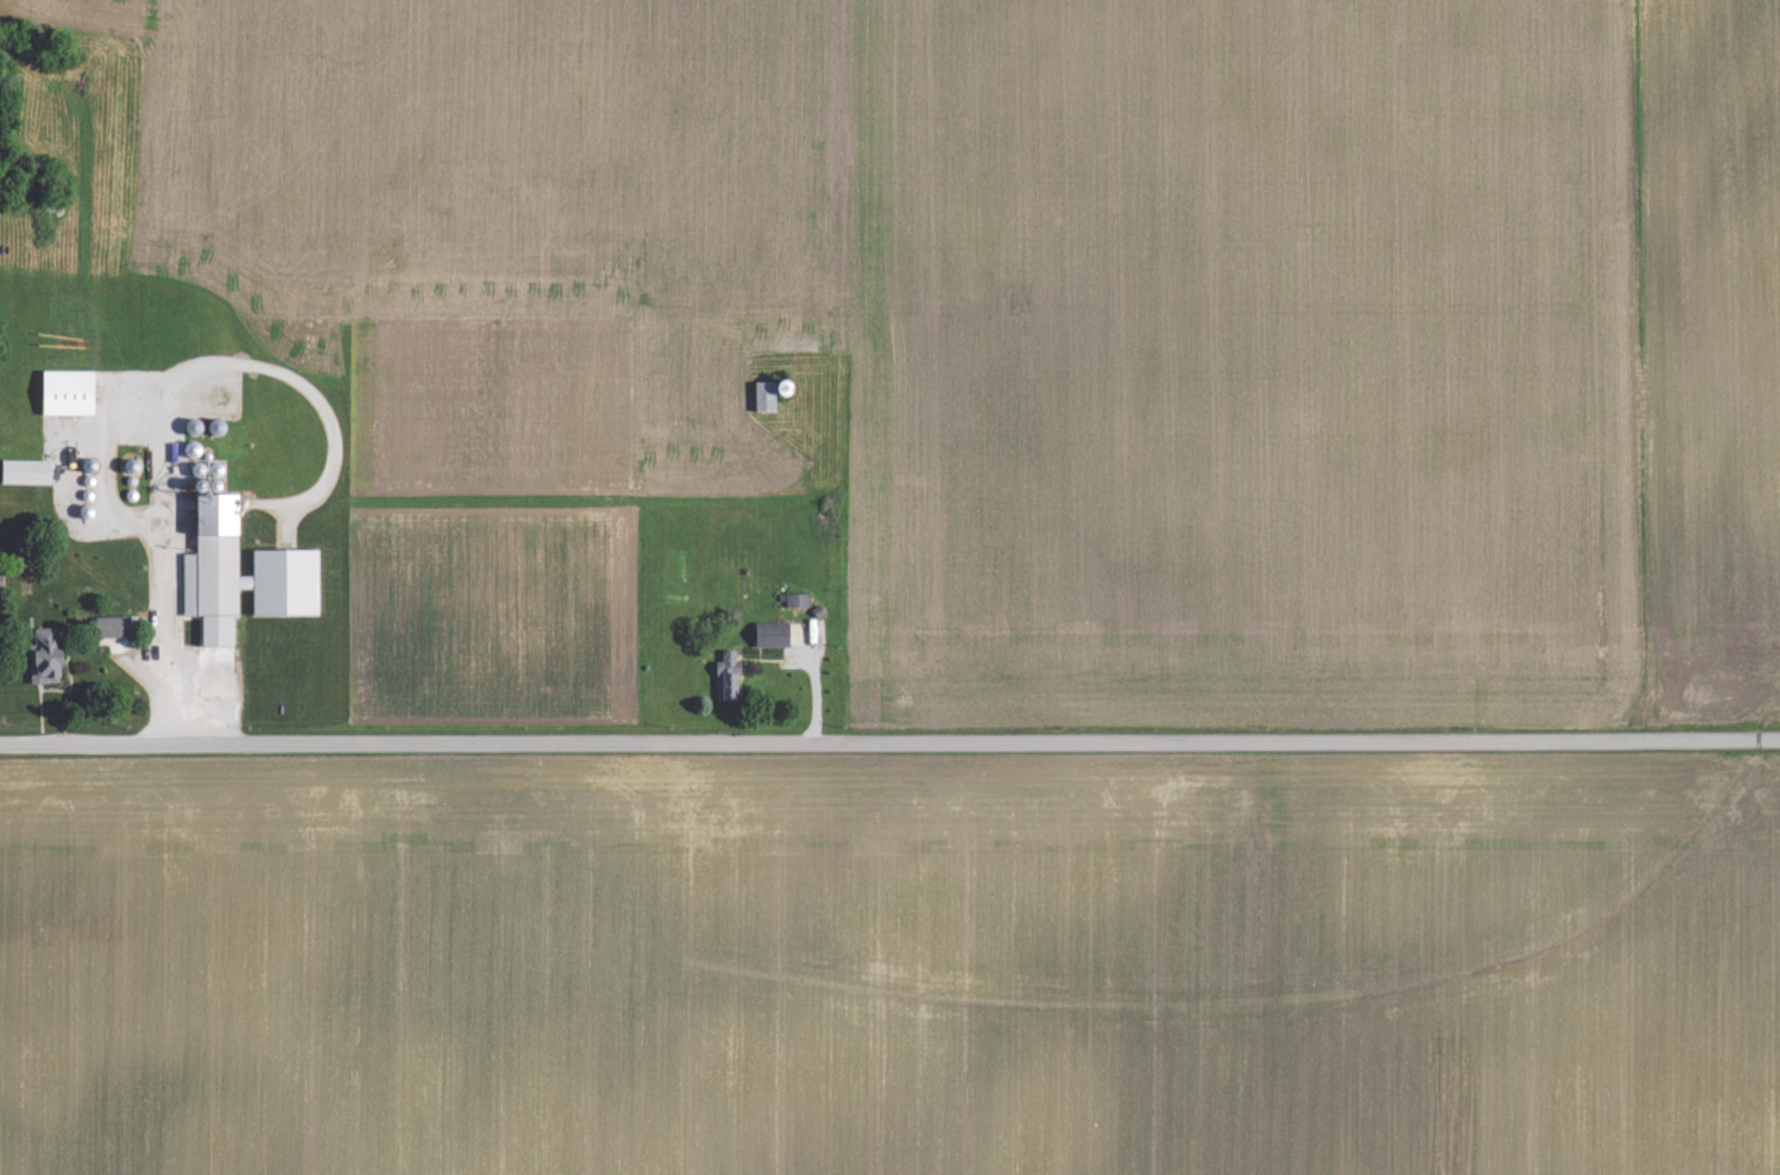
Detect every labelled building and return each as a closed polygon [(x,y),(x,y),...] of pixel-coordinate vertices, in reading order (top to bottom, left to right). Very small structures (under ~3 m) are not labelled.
[(99,414),(99,370),(48,370),(47,414),(99,414)] [(760,411),(780,410),(779,381),(759,381),(760,411)] [(3,483),(55,484),(56,461),(4,459),(3,483)] [(324,549),(254,549),(254,576),(245,576),(245,495),(198,495),(198,554),(186,554),(186,615),(207,615),(207,646),(239,646),(239,614),(244,614),(244,589),(254,589),(254,614),(324,614),(324,549)] [(788,594),(788,607),(812,606),(811,593),(788,594)] [(130,636),(130,615),(99,616),(100,637),(130,636)] [(757,622),(757,646),(793,646),(793,622),(757,622)] [(35,684),(69,682),(67,648),(61,648),(60,627),(38,628),(39,659),(34,659),(35,684)] [(725,651),(725,661),(720,661),(719,698),(742,699),(743,660),(739,660),(739,651),(725,651)]
